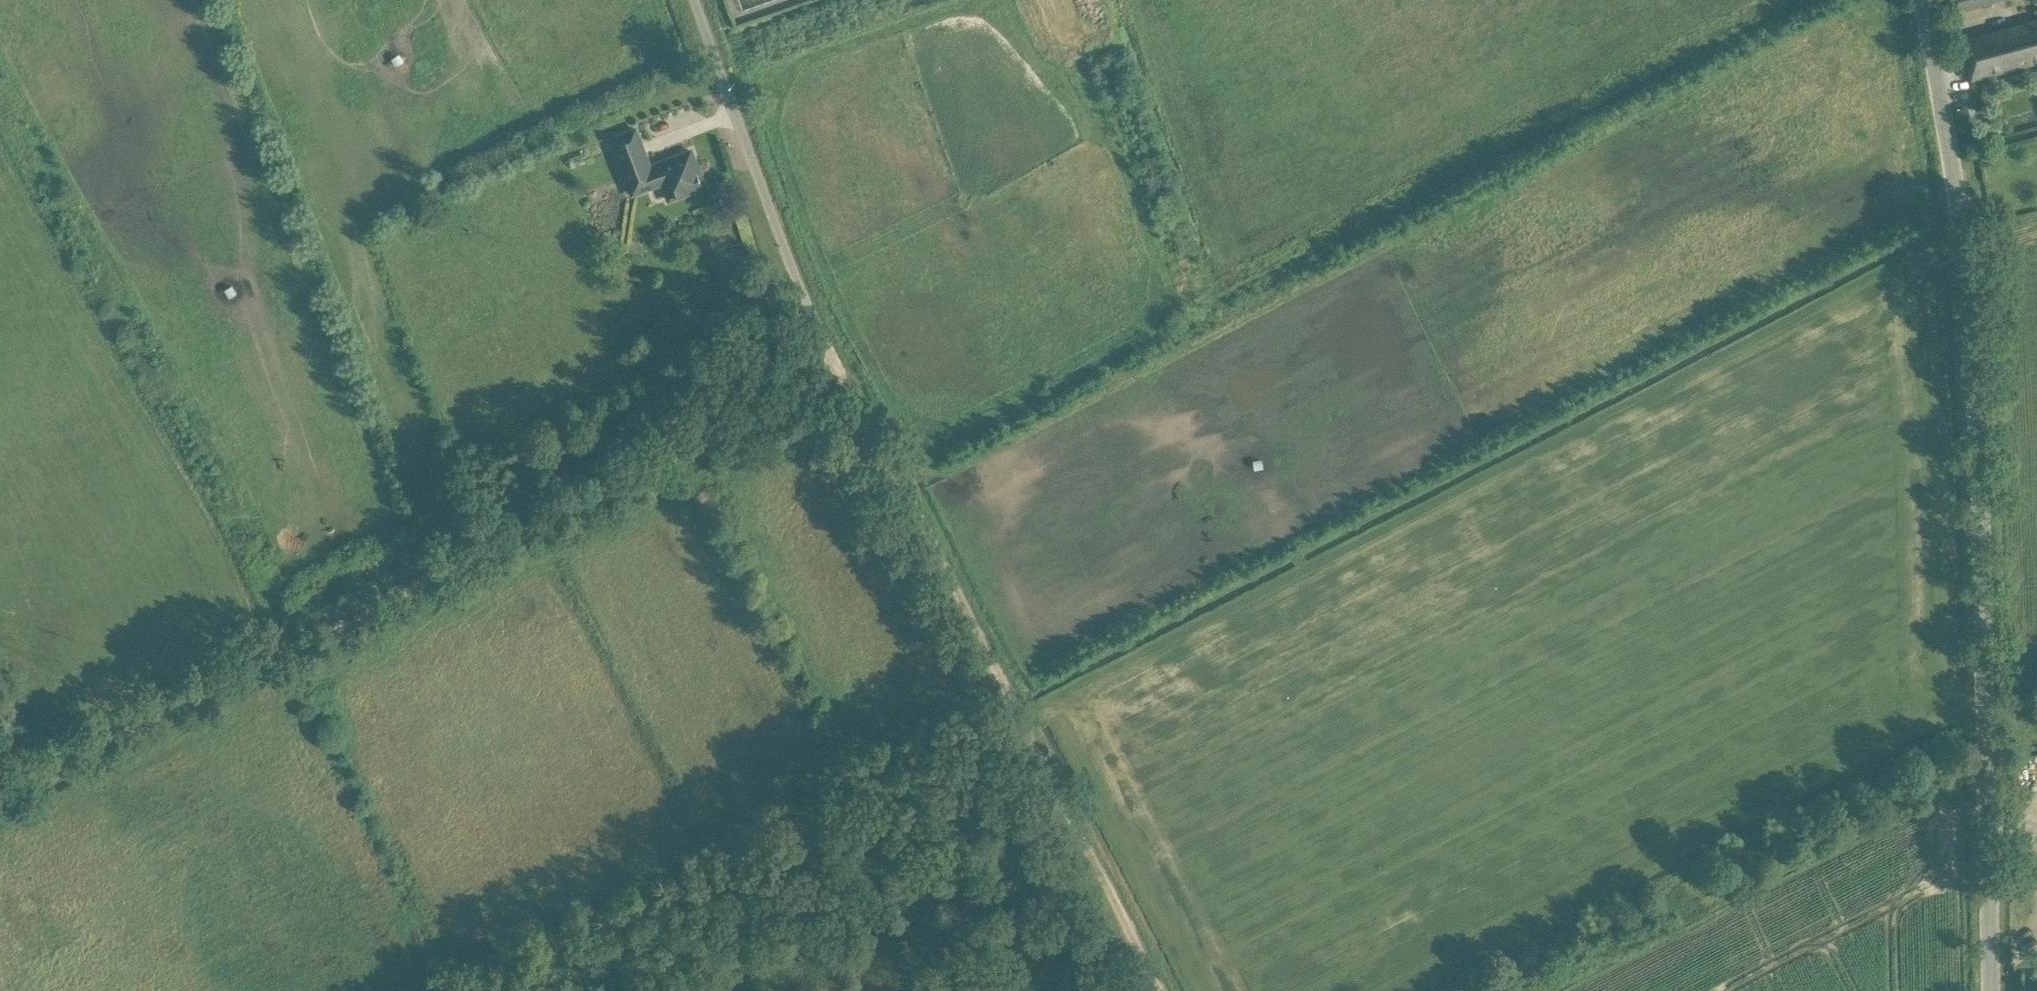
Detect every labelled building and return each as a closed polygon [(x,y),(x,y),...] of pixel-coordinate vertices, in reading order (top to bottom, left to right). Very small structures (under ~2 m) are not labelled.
[(1955,13),(2002,0),(1952,0),(1955,13)] [(1991,73),(2036,60),(2036,15),(2033,16),(2034,21),(1962,41),(1972,78),(1991,73)] [(636,128),(611,138),(627,179),(642,173),(648,188),(663,182),(669,200),(705,186),(692,150),(656,164),(657,167),(651,169),(636,128)]
